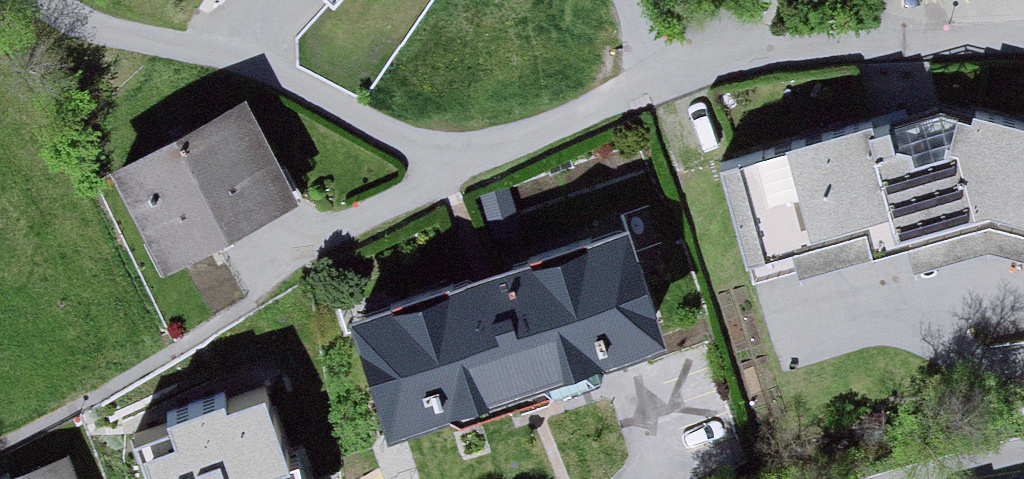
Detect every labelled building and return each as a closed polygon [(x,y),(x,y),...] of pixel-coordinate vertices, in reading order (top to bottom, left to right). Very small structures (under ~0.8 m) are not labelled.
[(384,12),(394,0),(370,0),(384,12)] [(315,213),(257,103),(123,172),(181,283),(315,213)] [(731,175),(760,267),(881,229),(889,255),(1003,218),(1023,225),(1023,120),(977,106),(964,150),(934,163),(890,124),(731,175)] [(645,223),(370,318),(413,442),(688,348),(645,223)] [(129,423),(148,478),(297,478),(263,378),(129,423)] [(76,457),(21,478),(85,478),(76,457)]
